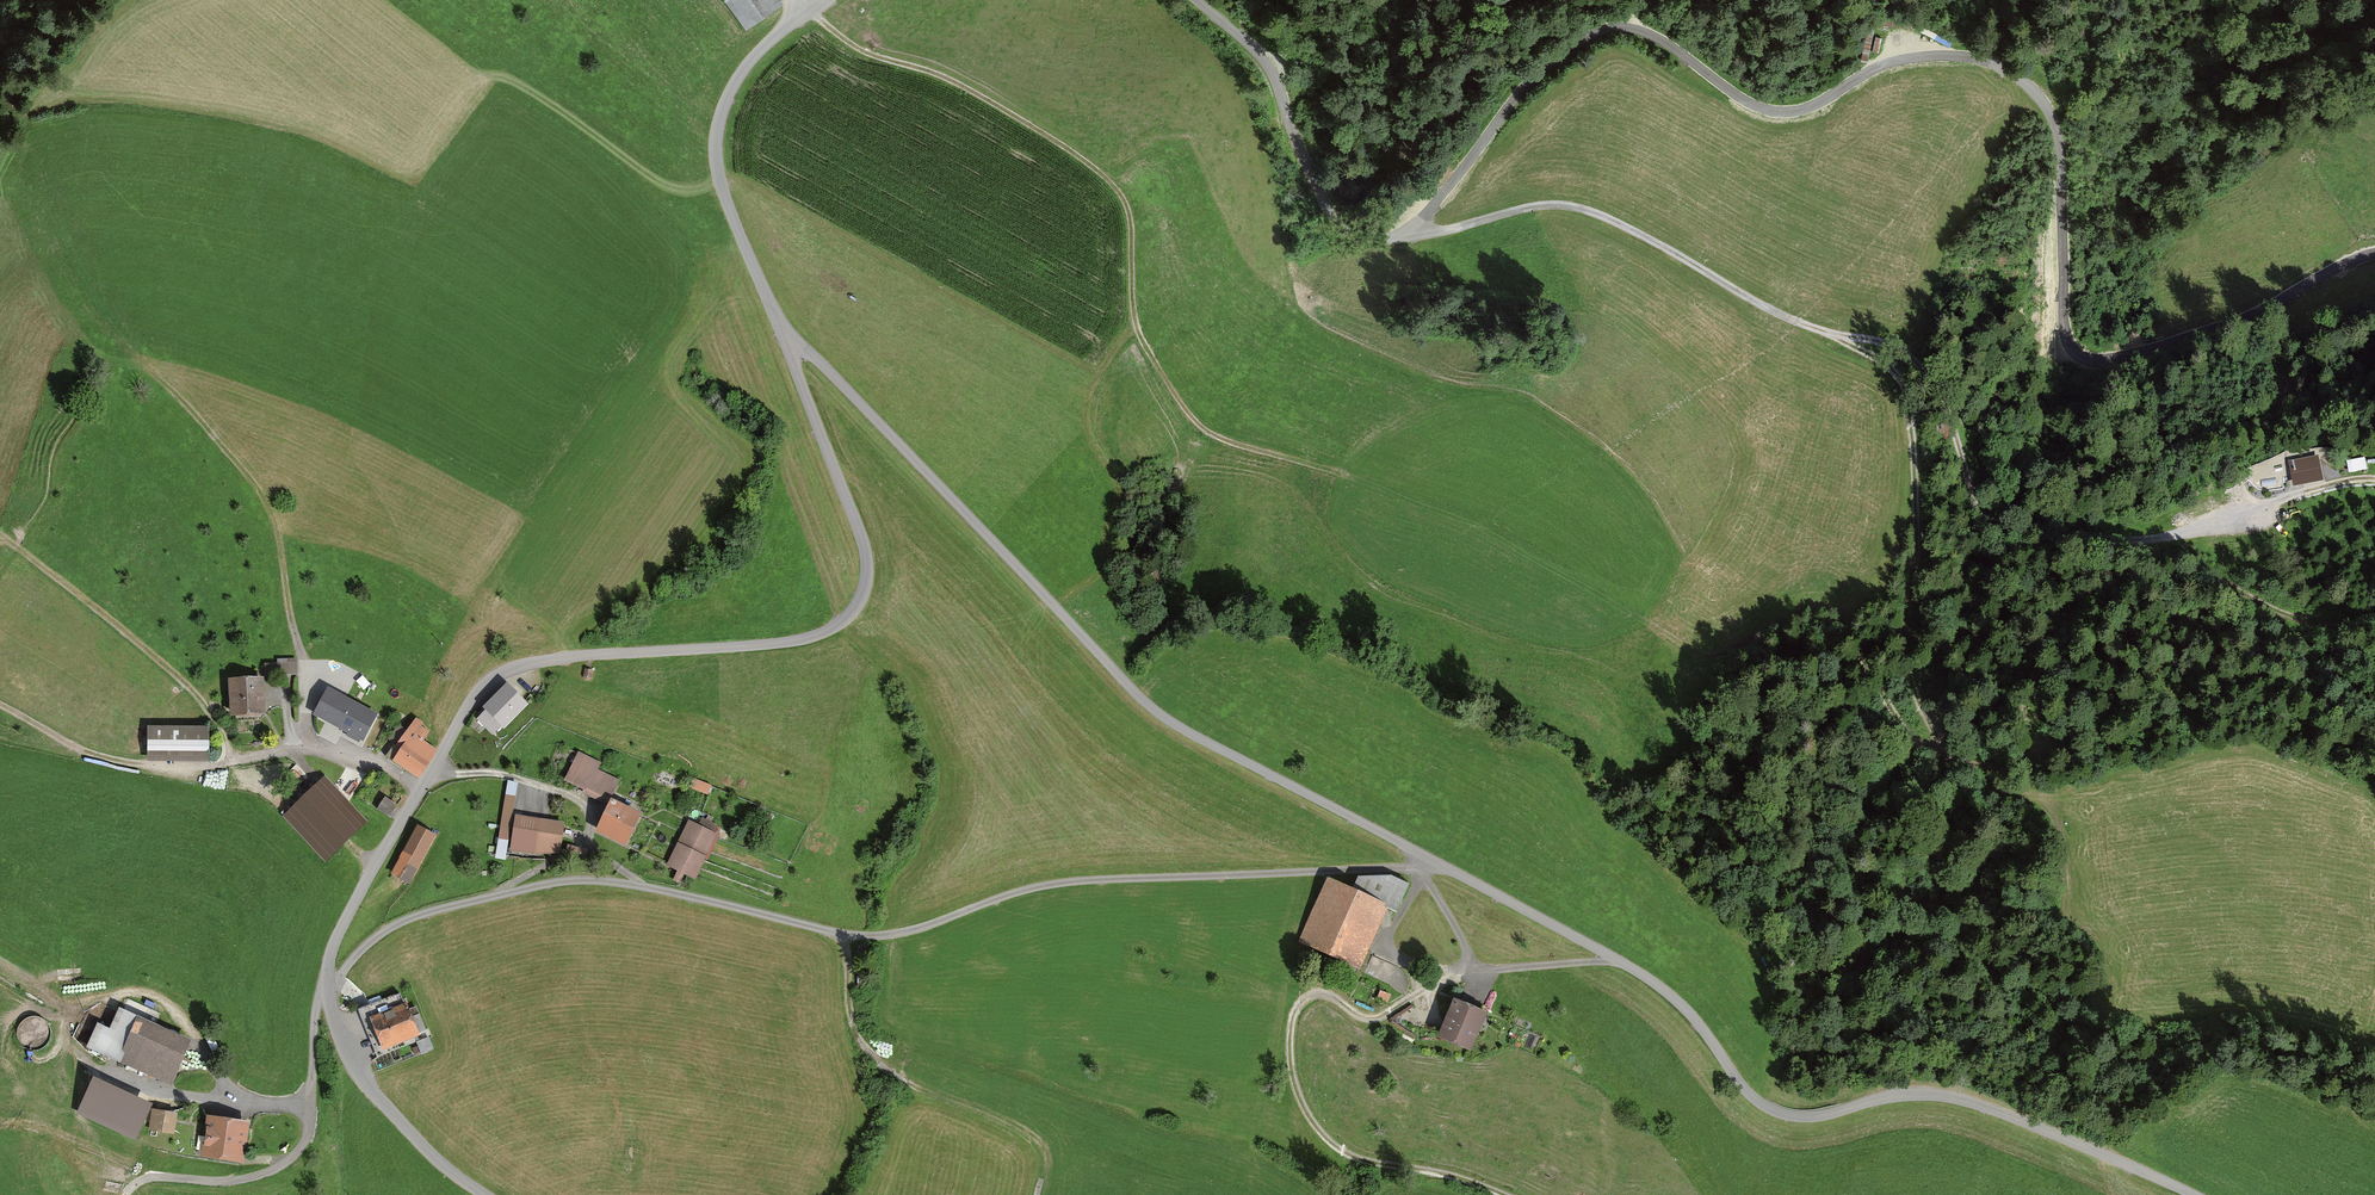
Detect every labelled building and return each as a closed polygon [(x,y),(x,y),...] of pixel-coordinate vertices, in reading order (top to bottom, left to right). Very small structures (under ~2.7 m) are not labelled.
[(748,29),(783,4),(780,0),(727,0),(748,29)] [(2369,452),(2349,456),(2352,470),(2372,465),(2369,452)] [(2325,457),(2296,463),(2301,487),(2329,481),(2325,457)] [(594,669),(585,670),(585,680),(590,682),(594,680),(594,669)] [(264,684),(234,684),(234,717),(264,717),(264,684)] [(531,709),(512,687),(484,711),(504,733),(531,709)] [(375,714),(329,690),(317,714),(363,738),(375,714)] [(419,723),(393,758),(420,778),(438,753),(425,743),(430,736),(420,728),(422,725),(419,723)] [(212,730),(153,731),(153,760),(213,760),(212,730)] [(581,758),(568,783),(608,803),(618,784),(598,774),(601,768),(581,758)] [(694,780),(692,790),(710,795),(713,785),(694,780)] [(324,781),(288,816),(328,859),(365,824),(324,781)] [(391,817),(398,804),(385,797),(378,810),(391,817)] [(645,818),(617,805),(603,836),(631,848),(645,818)] [(566,826),(519,820),(515,852),(562,858),(566,826)] [(717,837),(690,825),(670,868),(697,880),(717,837)] [(437,838),(421,828),(393,875),(410,884),(437,838)] [(1390,910),(1332,884),(1306,941),(1363,967),(1390,910)] [(1491,1018),(1462,1004),(1447,1038),(1476,1051),(1491,1018)] [(413,1007),(377,1020),(388,1049),(424,1036),(413,1007)] [(193,1044),(123,1011),(114,1031),(102,1026),(92,1047),(174,1085),(193,1044)] [(18,1023),(23,1047),(46,1042),(41,1018),(18,1023)] [(423,1055),(435,1050),(430,1038),(418,1042),(423,1055)] [(77,1116),(139,1139),(155,1099),(93,1075),(77,1116)] [(177,1117),(156,1113),(152,1131),(173,1135),(177,1117)] [(250,1123),(210,1118),(205,1157),(245,1162),(250,1123)]
